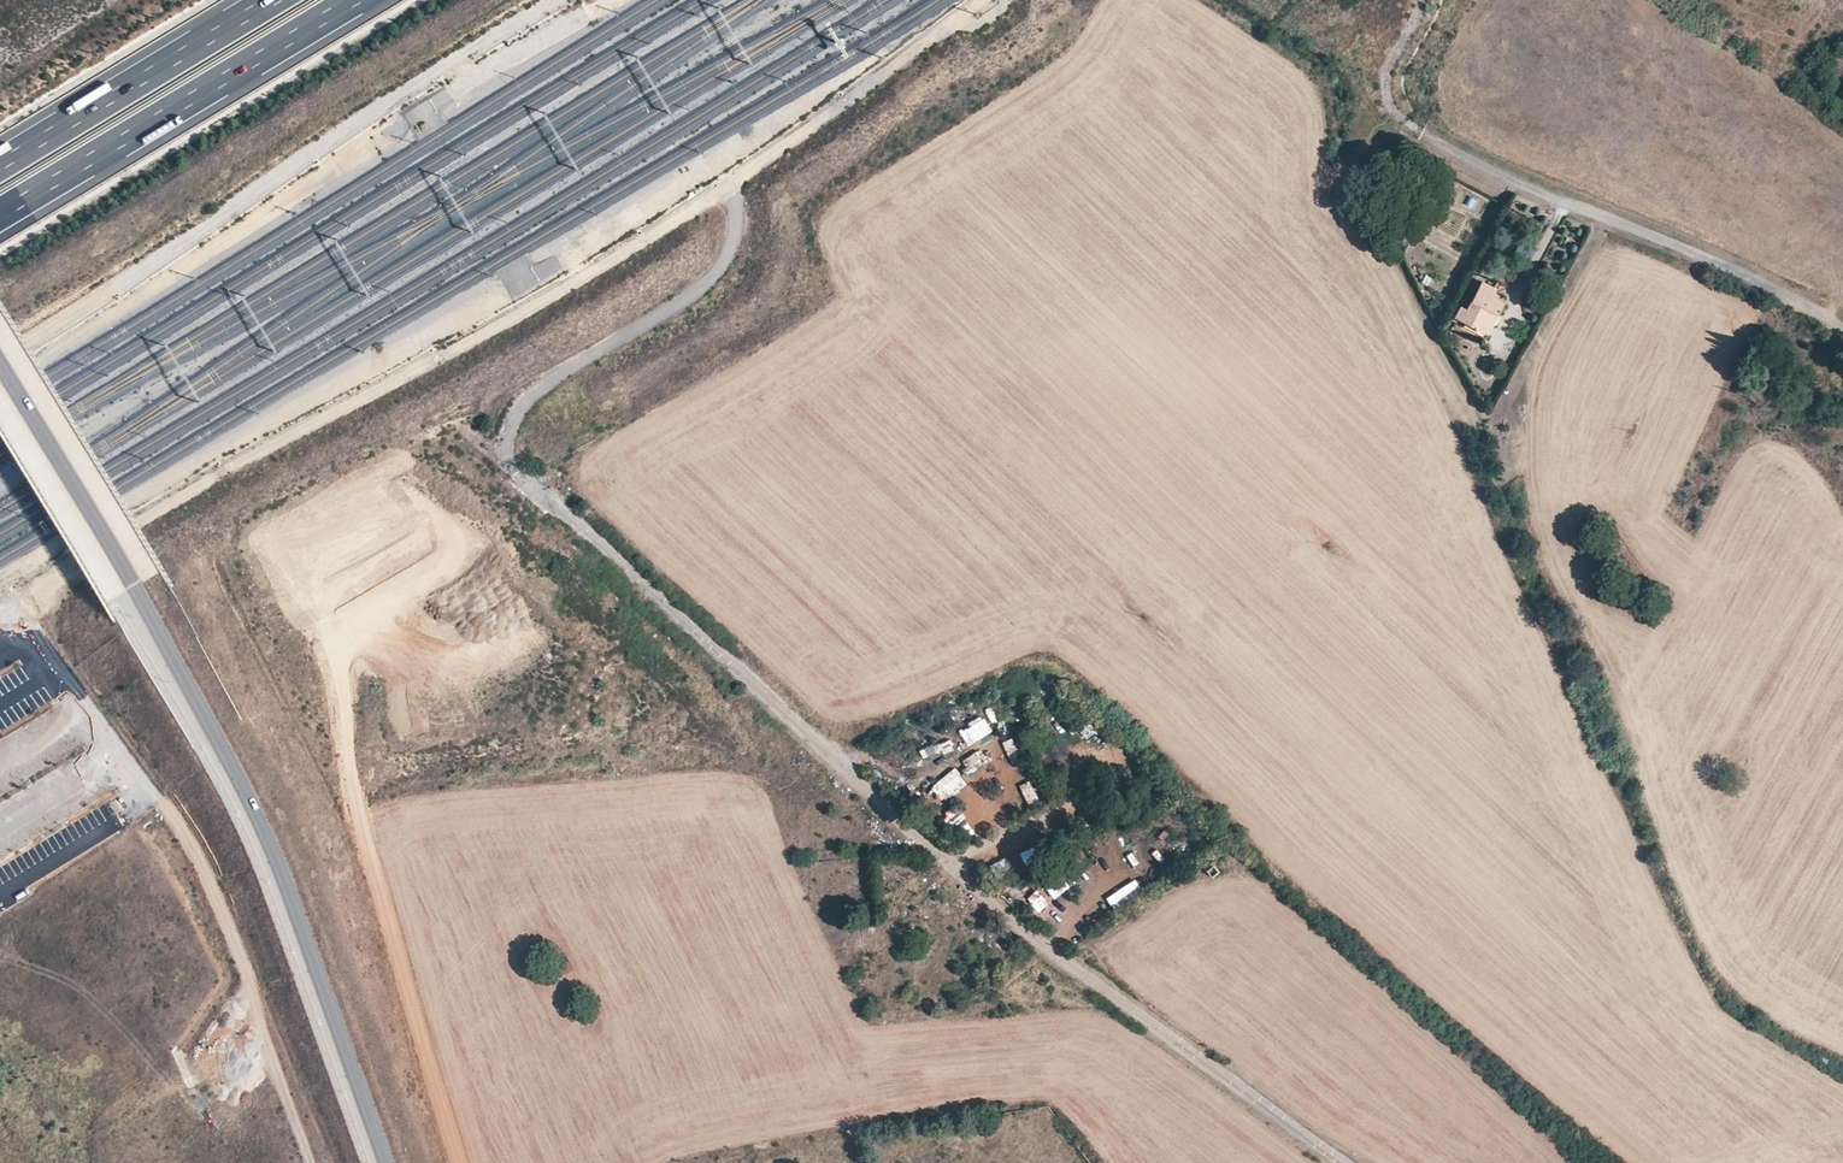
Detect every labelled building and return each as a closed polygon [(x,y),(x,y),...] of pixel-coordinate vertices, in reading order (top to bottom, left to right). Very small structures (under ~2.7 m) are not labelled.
[(1455,317),(1465,321),(1481,331),(1492,311),(1499,315),(1505,302),(1497,299),(1491,295),(1493,291),(1495,287),(1483,281),(1467,309),(1461,305),(1455,317)] [(1481,331),(1465,321),(1463,326),(1487,338),(1499,315),(1492,311),(1481,331)] [(1811,330),(1808,338),(1814,341),(1818,334),(1811,330)] [(1772,379),(1768,385),(1774,389),(1778,382),(1772,379)] [(1212,876),(1219,871),(1214,864),(1207,869),(1212,876)]
